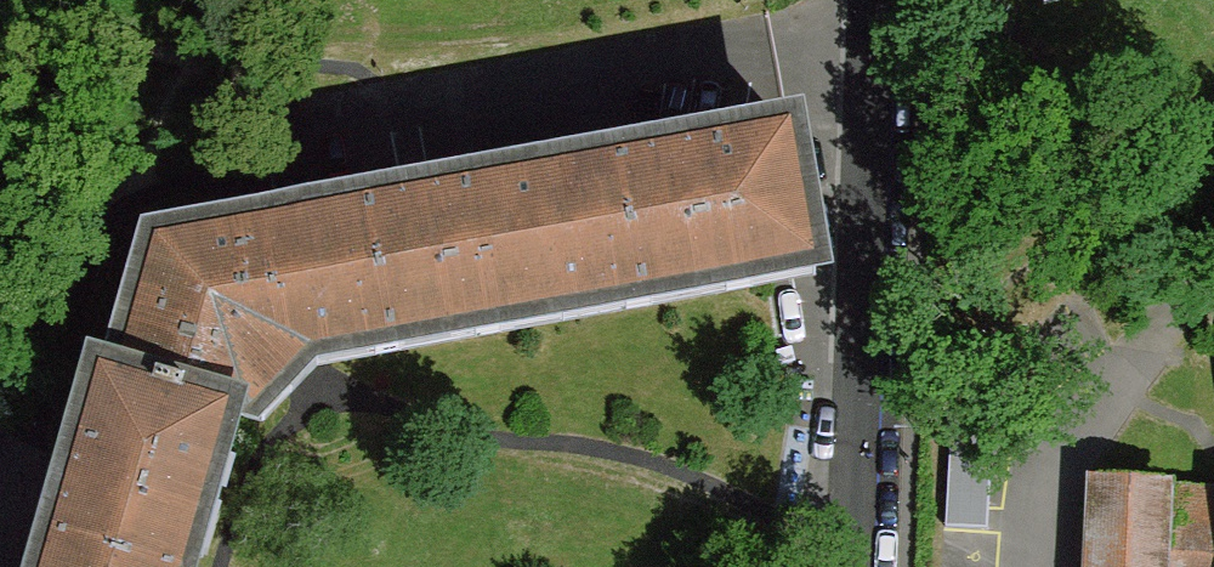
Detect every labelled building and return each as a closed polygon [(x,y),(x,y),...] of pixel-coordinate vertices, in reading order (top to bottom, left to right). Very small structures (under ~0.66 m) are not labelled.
[(651,155),(538,174),(560,305),(724,276),(815,260),(791,129),(692,147),(686,135),(652,141),(651,155)] [(651,155),(652,141),(649,133),(434,170),(434,180),(441,192),(538,174),(651,155)] [(400,200),(287,218),(309,350),(560,305),(538,174),(441,192),(434,180),(402,186),(400,200)] [(400,200),(402,186),(398,177),(285,198),(287,218),(400,200)] [(117,377),(238,414),(249,414),(309,350),(287,218),(158,241),(117,377)] [(117,377),(101,373),(45,566),(185,566),(238,414),(117,377)] [(1165,489),(1098,485),(1094,566),(1161,566),(1165,489)] [(1165,489),(1161,566),(1213,566),(1213,491),(1165,489)]
